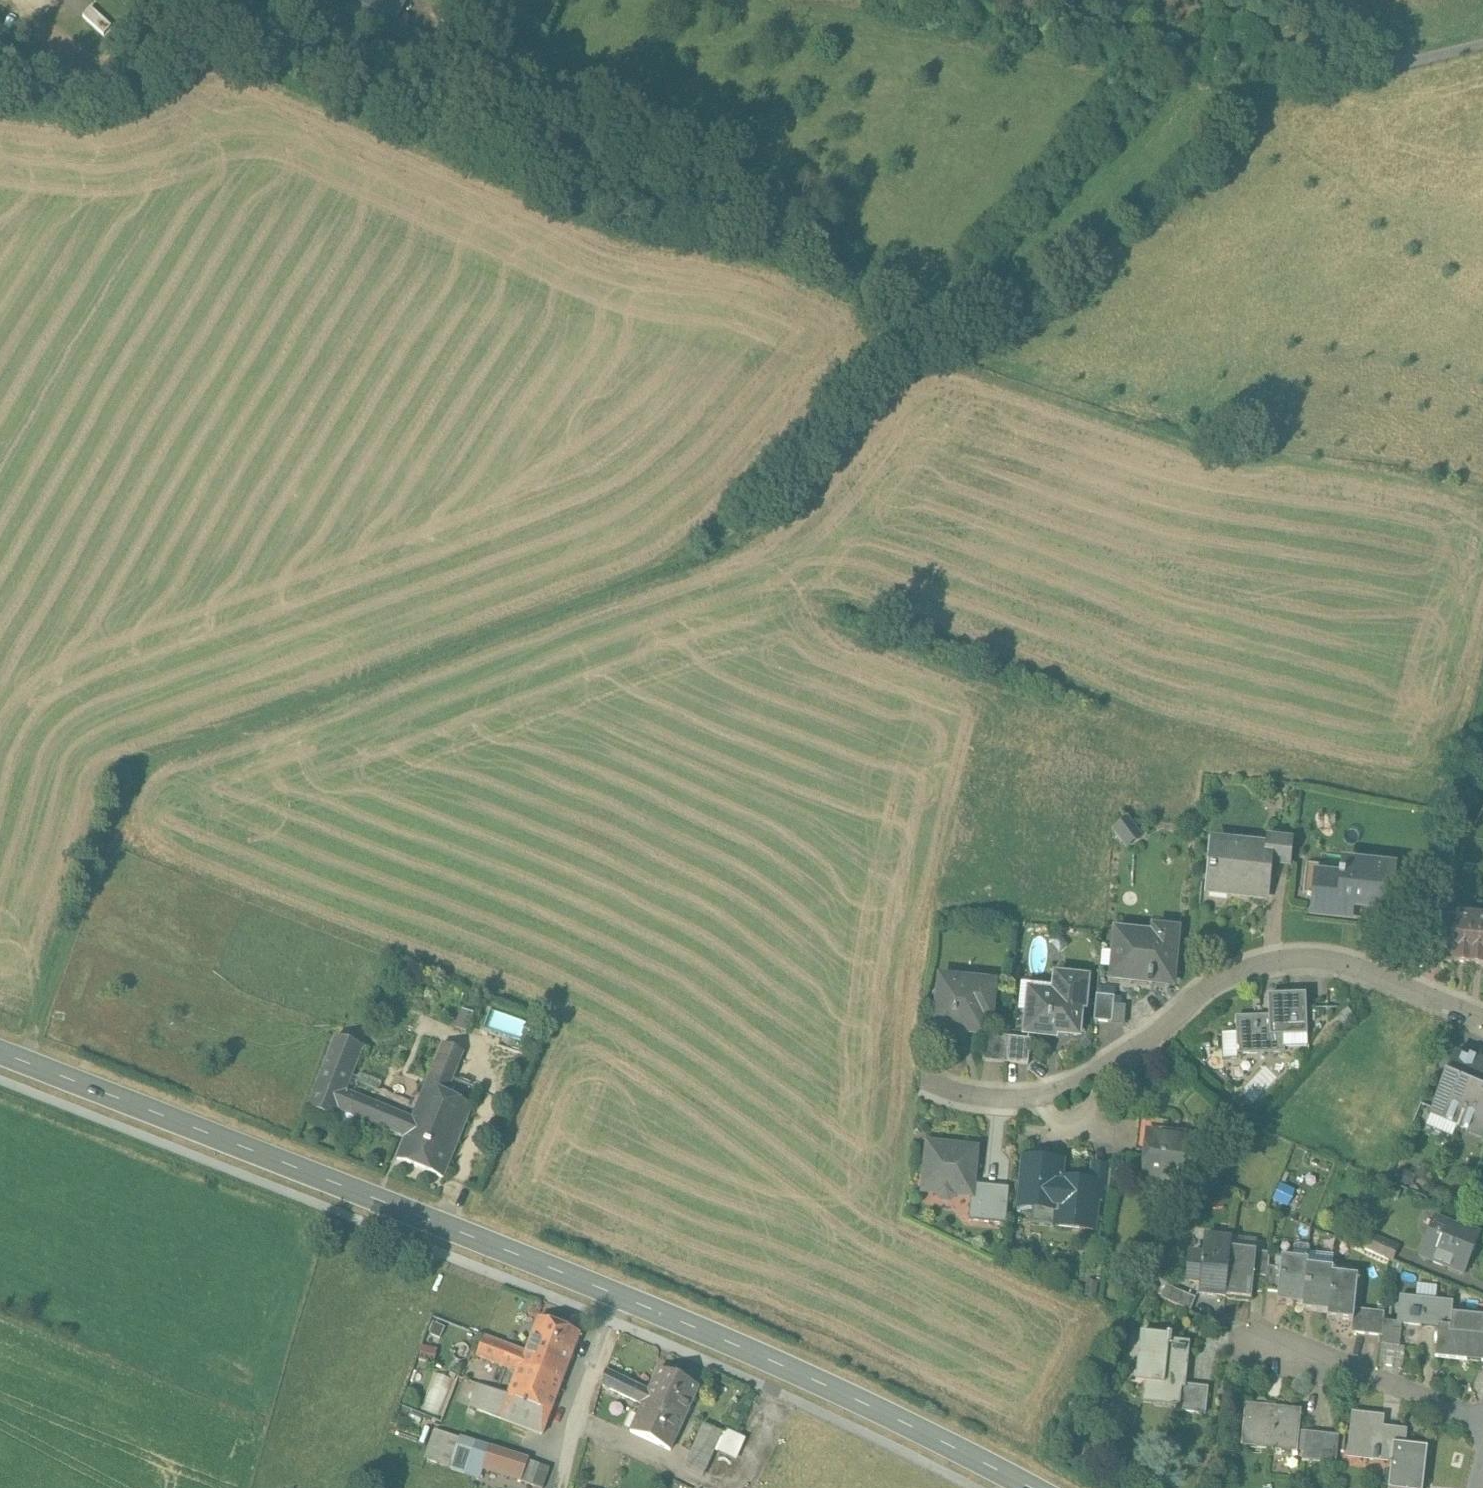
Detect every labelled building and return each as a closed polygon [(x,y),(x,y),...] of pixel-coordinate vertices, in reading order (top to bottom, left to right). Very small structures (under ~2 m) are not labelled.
[(402,25),(409,12),(397,5),(399,0),(353,0),(402,25)] [(1141,834),(1128,817),(1115,827),(1128,844),(1141,834)] [(1293,839),(1268,836),(1267,843),(1271,843),(1270,863),(1290,865),(1293,839)] [(1267,843),(1241,840),(1240,845),(1214,842),(1210,889),(1267,895),(1270,863),(1271,843),(1267,843)] [(1371,865),(1345,862),(1344,874),(1340,874),(1340,877),(1318,875),(1314,911),(1345,914),(1346,903),(1367,905),(1368,897),(1382,898),(1384,872),(1371,870),(1371,865)] [(1408,874),(1384,872),(1382,898),(1405,901),(1408,874)] [(1474,918),(1443,915),(1443,924),(1440,951),(1439,960),(1455,961),(1455,962),(1457,962),(1457,961),(1469,963),(1470,963),(1474,918)] [(1474,918),(1470,963),(1471,963),(1482,964),(1482,919),(1474,918)] [(1443,924),(1428,923),(1426,949),(1440,951),(1443,924)] [(1156,939),(1138,937),(1138,934),(1119,932),(1115,975),(1150,978),(1149,982),(1153,983),(1154,978),(1171,980),(1176,930),(1157,928),(1156,939)] [(1086,978),(1057,976),(1055,993),(1031,991),(1027,1031),(1046,1033),(1046,1030),(1078,1033),(1080,1008),(1083,1008),(1086,978)] [(970,988),(941,985),(938,1025),(973,1028),(974,1029),(977,1030),(980,1029),(981,1028),(982,1026),(983,1024),(983,1022),(983,1021),(983,1019),(982,1018),(983,1012),(991,1013),(994,985),(971,982),(970,988)] [(1115,996),(1097,994),(1096,994),(1094,1021),(1113,1022),(1113,1021),(1115,1001),(1115,996)] [(1269,1016),(1237,1017),(1238,1052),(1284,1051),(1284,1035),(1307,1034),(1307,1015),(1292,1016),(1292,994),(1268,995),(1269,1016)] [(1306,994),(1292,994),(1292,1016),(1307,1015),(1306,994)] [(1127,1003),(1115,1001),(1113,1021),(1125,1022),(1127,1003)] [(475,1015),(464,1011),(456,1029),(467,1033),(475,1015)] [(1008,1037),(986,1034),(983,1060),(1006,1062),(1008,1037)] [(337,1036),(309,1109),(351,1126),(355,1118),(362,1099),(346,1093),(364,1047),(337,1036)] [(1031,1039),(1008,1037),(1006,1062),(1029,1064),(1031,1039)] [(463,1055),(443,1047),(427,1088),(446,1096),(463,1055)] [(1432,1109),(1446,1115),(1444,1119),(1458,1124),(1482,1063),(1482,1062),(1470,1056),(1468,1060),(1454,1054),(1432,1109)] [(1458,1124),(1472,1130),(1473,1126),(1482,1130),(1482,1063),(1458,1124)] [(446,1096),(427,1088),(414,1120),(406,1139),(398,1160),(444,1179),(473,1107),(446,1096)] [(414,1120),(362,1099),(355,1118),(406,1139),(414,1120)] [(1167,1123),(1140,1120),(1137,1150),(1147,1151),(1148,1135),(1166,1137),(1167,1123)] [(1166,1137),(1148,1135),(1147,1151),(1151,1154),(1150,1159),(1145,1163),(1145,1170),(1148,1176),(1154,1179),(1160,1177),(1165,1172),(1192,1175),(1195,1140),(1190,1139),(1189,1137),(1188,1136),(1179,1135),(1177,1136),(1177,1138),(1166,1137)] [(985,1184),(974,1183),(977,1148),(928,1143),(923,1186),(938,1188),(937,1194),(942,1199),(949,1200),(954,1196),(955,1194),(971,1196),(969,1219),(981,1220),(985,1184)] [(1094,1182),(1054,1178),(1055,1165),(1024,1162),(1020,1207),(1032,1208),(1033,1205),(1058,1207),(1056,1226),(1094,1230),(1097,1200),(1092,1199),(1094,1182)] [(1112,1170),(1095,1169),(1094,1182),(1092,1199),(1097,1200),(1108,1201),(1112,1170)] [(1010,1187),(985,1184),(981,1220),(1006,1223),(1010,1187)] [(1477,1243),(1435,1226),(1437,1221),(1436,1221),(1421,1257),(1465,1275),(1480,1239),(1479,1238),(1477,1243)] [(1231,1240),(1207,1238),(1204,1261),(1190,1259),(1188,1285),(1202,1287),(1201,1298),(1226,1300),(1231,1252),(1230,1252),(1231,1240)] [(1399,1249),(1371,1238),(1365,1251),(1393,1263),(1399,1249)] [(1232,1241),(1231,1250),(1259,1251),(1260,1242),(1232,1241)] [(1256,1255),(1231,1252),(1226,1300),(1251,1302),(1254,1279),(1256,1255)] [(1270,1256),(1256,1255),(1254,1279),(1268,1280),(1269,1270),(1270,1256)] [(1307,1263),(1282,1260),(1280,1271),(1278,1295),(1277,1305),(1303,1308),(1307,1268),(1307,1263)] [(1332,1270),(1307,1268),(1303,1308),(1303,1312),(1328,1315),(1332,1275),(1332,1270)] [(1280,1271),(1269,1270),(1268,1280),(1266,1294),(1278,1295),(1280,1271)] [(1358,1278),(1332,1275),(1328,1315),(1328,1320),(1352,1322),(1353,1322),(1355,1311),(1358,1278)] [(1196,1301),(1166,1289),(1161,1302),(1191,1314),(1196,1301)] [(1450,1335),(1450,1334),(1452,1315),(1453,1304),(1401,1298),(1398,1324),(1398,1325),(1402,1325),(1439,1329),(1436,1360),(1482,1364),(1482,1338),(1450,1335)] [(1369,1312),(1355,1311),(1353,1322),(1352,1322),(1351,1334),(1367,1336),(1369,1312)] [(1384,1313),(1369,1312),(1367,1336),(1382,1337),(1384,1323),(1384,1313)] [(1452,1315),(1450,1334),(1482,1337),(1482,1318),(1452,1315)] [(520,1372),(510,1396),(552,1412),(581,1335),(539,1319),(526,1354),(520,1372)] [(1398,1324),(1384,1323),(1382,1337),(1381,1346),(1400,1348),(1402,1325),(1398,1325),(1398,1324)] [(526,1354),(484,1338),(478,1356),(520,1372),(526,1354)] [(1167,1346),(1147,1343),(1143,1385),(1147,1385),(1145,1404),(1176,1407),(1177,1407),(1179,1387),(1182,1366),(1186,1366),(1188,1348),(1171,1346),(1172,1339),(1168,1338),(1167,1346)] [(1127,1351),(1126,1368),(1135,1368),(1136,1352),(1127,1351)] [(699,1387),(659,1369),(649,1392),(643,1406),(631,1432),(671,1451),(699,1387)] [(423,1408),(439,1414),(452,1377),(435,1372),(423,1408)] [(649,1392),(606,1372),(602,1386),(643,1406),(649,1392)] [(510,1396),(478,1384),(469,1407),(543,1435),(552,1412),(510,1396)] [(1209,1390),(1179,1387),(1177,1407),(1176,1407),(1176,1413),(1206,1416),(1209,1390)] [(1301,1412),(1245,1406),(1241,1448),(1297,1453),(1301,1412)] [(1354,1416),(1350,1456),(1375,1458),(1375,1461),(1379,1462),(1379,1459),(1392,1460),(1392,1464),(1390,1487),(1419,1487),(1423,1449),(1406,1447),(1408,1431),(1382,1428),(1383,1419),(1354,1416)] [(705,1423),(685,1466),(703,1474),(715,1450),(723,1432),(705,1423)] [(726,1427),(723,1432),(715,1450),(735,1459),(746,1436),(726,1427)] [(437,1431),(426,1459),(438,1463),(448,1435),(437,1431)] [(1323,1435),(1305,1433),(1303,1462),(1320,1463),(1323,1435)] [(461,1440),(448,1435),(438,1463),(438,1464),(479,1479),(507,1487),(519,1487),(522,1482),(529,1461),(461,1440)] [(1339,1437),(1323,1435),(1320,1463),(1336,1465),(1339,1437)] [(529,1461),(522,1482),(538,1487),(544,1487),(551,1469),(529,1461)]
